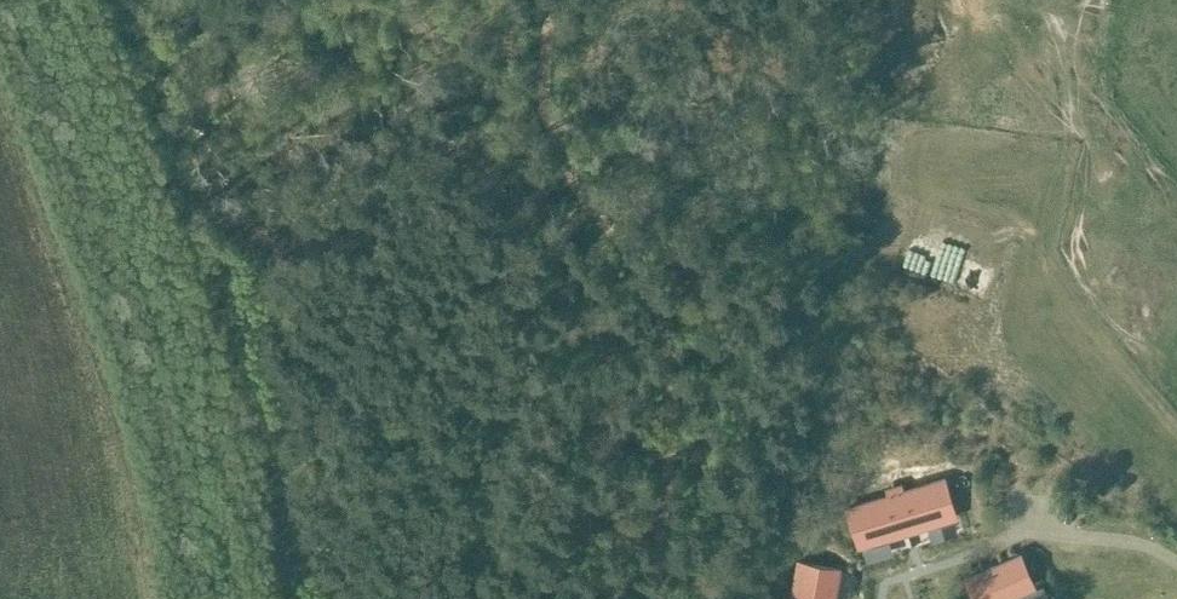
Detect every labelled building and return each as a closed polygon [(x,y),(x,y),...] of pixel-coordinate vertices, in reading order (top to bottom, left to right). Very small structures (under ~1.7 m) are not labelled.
[(894,486),(893,486),(905,526),(911,524),(912,530),(955,517),(944,478),(904,490),(902,491),(900,484),(894,486)] [(887,495),(846,508),(858,546),(901,533),(899,527),(905,526),(893,486),(885,489),(887,495)] [(965,578),(975,598),(1002,598),(1033,585),(1019,554),(965,578)] [(838,568),(799,561),(792,598),(832,598),(838,568)]
